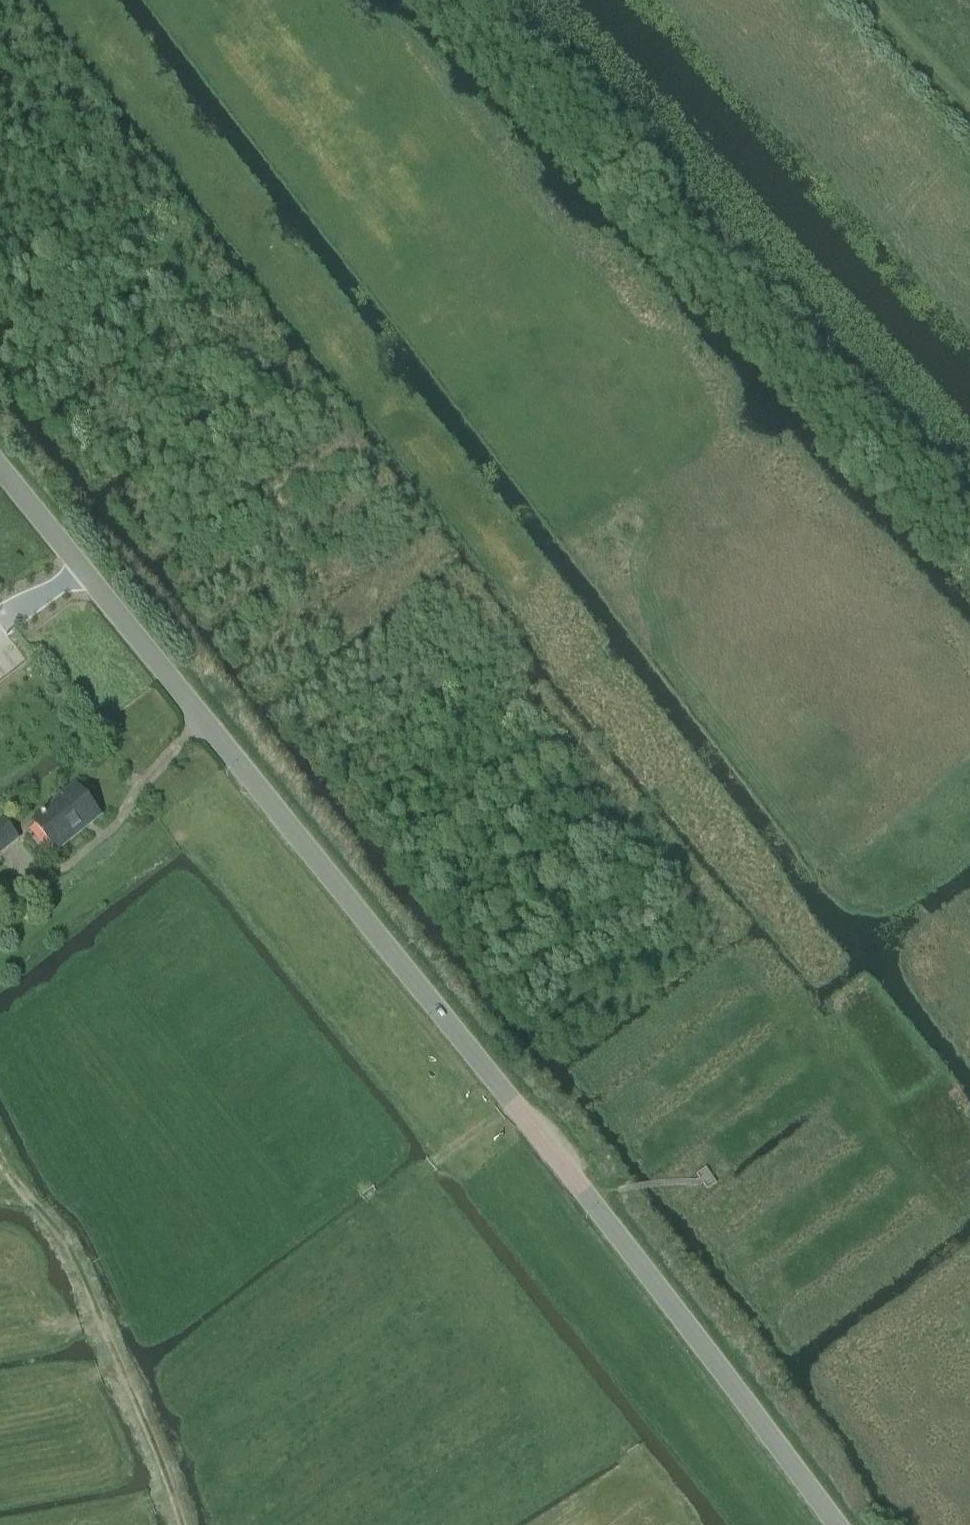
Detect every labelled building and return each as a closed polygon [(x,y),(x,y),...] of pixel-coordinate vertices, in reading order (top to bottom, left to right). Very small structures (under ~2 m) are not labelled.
[(65,803),(37,825),(58,852),(102,817),(78,787),(63,800),(65,803)] [(0,825),(0,857),(1,858),(21,842),(5,821),(0,825)]
